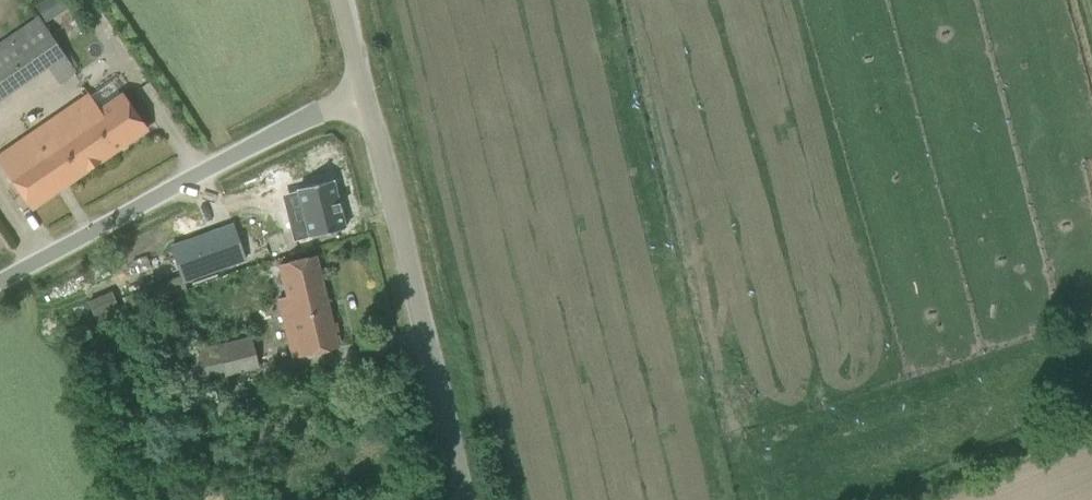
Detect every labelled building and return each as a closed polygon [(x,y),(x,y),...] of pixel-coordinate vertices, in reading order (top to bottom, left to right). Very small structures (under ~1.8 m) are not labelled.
[(36,6),(46,23),(58,15),(48,0),(46,0),(36,6)] [(47,66),(60,84),(77,72),(40,18),(0,46),(0,98),(47,66)] [(0,156),(0,162),(31,207),(147,128),(124,95),(121,96),(111,81),(90,94),(0,156)] [(305,219),(290,223),(294,240),(309,236),(310,237),(346,228),(333,179),(297,188),(298,190),(305,219)] [(171,246),(184,283),(246,261),(233,224),(171,246)] [(287,296),(278,298),(288,340),(300,337),(305,356),(307,355),(309,357),(320,355),(321,351),(338,347),(337,344),(339,341),(338,334),(335,333),(315,256),(294,261),(279,265),(287,296)] [(246,339),(161,360),(169,390),(253,369),(259,367),(252,337),(246,339)] [(191,397),(194,406),(218,400),(216,391),(191,397)]
